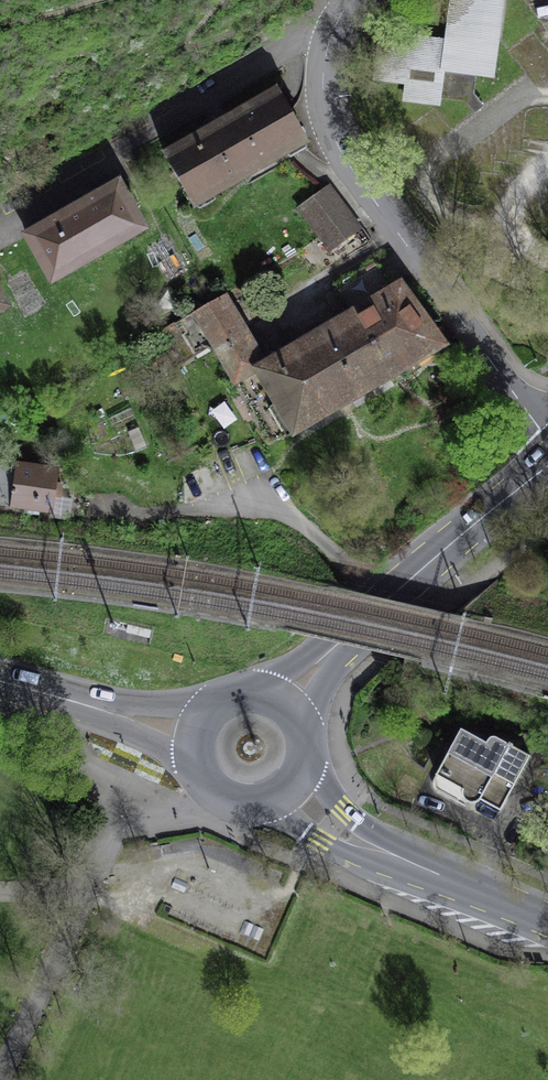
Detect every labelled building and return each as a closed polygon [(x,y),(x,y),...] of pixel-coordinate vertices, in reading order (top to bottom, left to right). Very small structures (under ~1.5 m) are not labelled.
[(465,101),(475,113),(484,106),(475,93),(477,74),(492,76),(502,0),(452,0),(446,43),(436,42),(434,52),(378,45),(374,78),(407,83),(405,99),(438,103),(439,97),(465,101)] [(165,155),(193,204),(306,140),(278,91),(228,119),(227,117),(213,125),(214,127),(165,155)] [(28,234),(52,277),(142,226),(118,183),(28,234)] [(328,185),(300,206),(320,235),(349,214),(328,185)] [(349,214),(320,235),(331,250),(360,229),(349,214)] [(352,313),(353,312),(390,376),(415,360),(414,358),(436,345),(437,347),(442,344),(400,284),(392,290),(374,261),(335,284),(352,313)] [(213,345),(234,381),(260,367),(239,331),(241,330),(231,313),(229,314),(220,297),(194,312),(213,345)] [(213,345),(194,312),(175,323),(194,356),(213,345)] [(271,443),(293,430),(295,432),(390,376),(353,312),(352,313),(260,367),(234,381),(271,443)] [(194,356),(175,323),(159,333),(178,366),(194,356)] [(0,466),(0,504),(15,506),(15,501),(51,506),(53,494),(58,495),(60,487),(54,486),(56,474),(0,466)] [(152,631),(128,626),(126,633),(150,639),(152,631)] [(491,738),(487,744),(478,739),(475,745),(458,736),(436,774),(464,789),(463,795),(464,799),(468,802),(472,803),(477,802),(481,799),(500,809),(529,756),(512,747),(513,745),(509,743),(508,745),(497,738),(491,738)]
